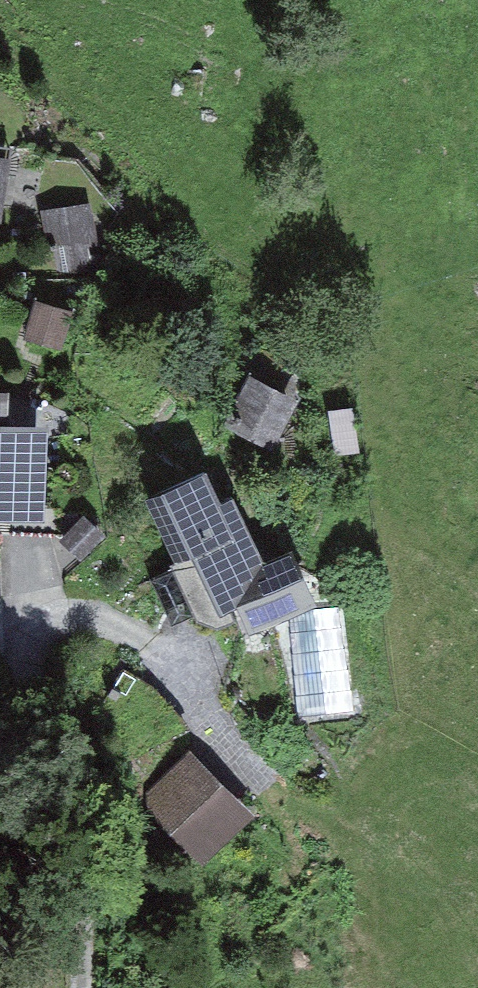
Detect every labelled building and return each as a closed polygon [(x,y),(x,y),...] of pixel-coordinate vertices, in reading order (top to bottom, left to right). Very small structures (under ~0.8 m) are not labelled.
[(0,152),(0,220),(2,220),(13,154),(0,152)] [(93,201),(37,207),(46,278),(101,272),(93,201)] [(75,307),(34,295),(20,338),(61,351),(75,307)] [(299,396),(248,371),(222,425),(273,449),(299,396)] [(0,385),(0,520),(48,522),(52,418),(9,416),(10,385),(0,385)] [(353,403),(327,407),(334,454),(361,449),(353,403)] [(206,469),(151,494),(182,560),(176,563),(179,570),(154,581),(173,621),(193,612),(196,618),(218,626),(235,618),(230,607),(238,603),(249,627),(313,598),(289,546),(262,558),(232,493),(220,499),(206,469)] [(83,511),(57,538),(80,560),(106,532),(83,511)] [(256,811),(188,742),(135,794),(202,863),(256,811)]
